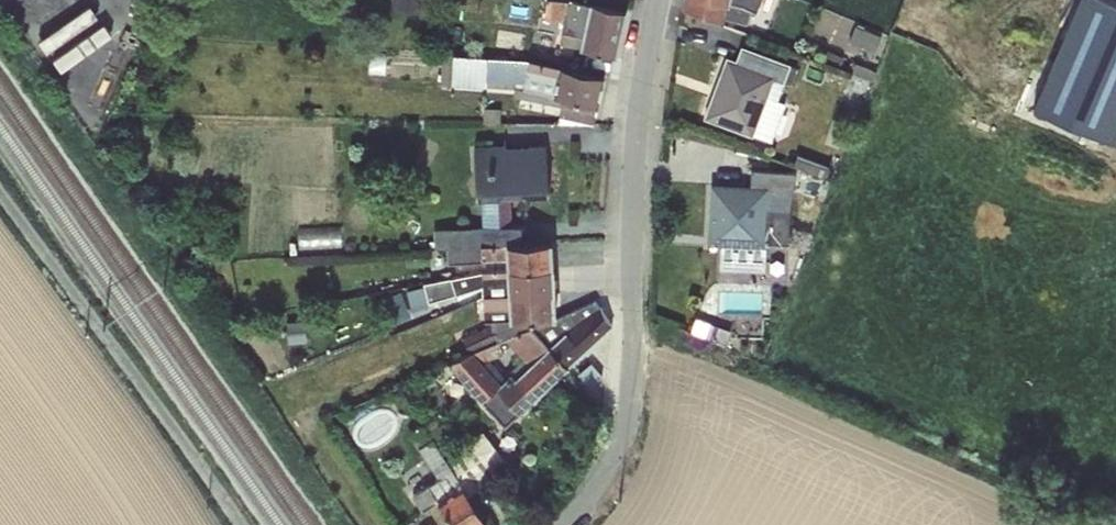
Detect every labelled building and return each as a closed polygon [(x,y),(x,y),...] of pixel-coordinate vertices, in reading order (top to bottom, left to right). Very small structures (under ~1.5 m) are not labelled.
[(680,12),(720,24),(727,0),(683,0),(680,12)] [(1115,149),(1115,0),(1078,0),(1074,8),(1055,0),(1030,0),(987,97),(1115,149)] [(628,10),(593,1),(579,49),(615,56),(628,10)] [(596,121),(604,68),(444,49),(442,85),(514,97),(516,116),(596,121)] [(779,74),(724,53),(704,115),(753,135),(779,74)] [(554,139),(474,140),(479,198),(551,196),(554,139)] [(770,181),(706,178),(704,242),(769,247),(770,181)] [(345,243),(345,225),(303,226),(304,245),(345,243)] [(559,310),(554,233),(507,236),(517,316),(559,310)] [(533,324),(449,364),(504,421),(614,320),(597,304),(550,336),(533,324)] [(490,523),(476,496),(433,435),(418,444),(428,460),(400,479),(420,506),(440,497),(456,524),(485,524),(490,523)]
